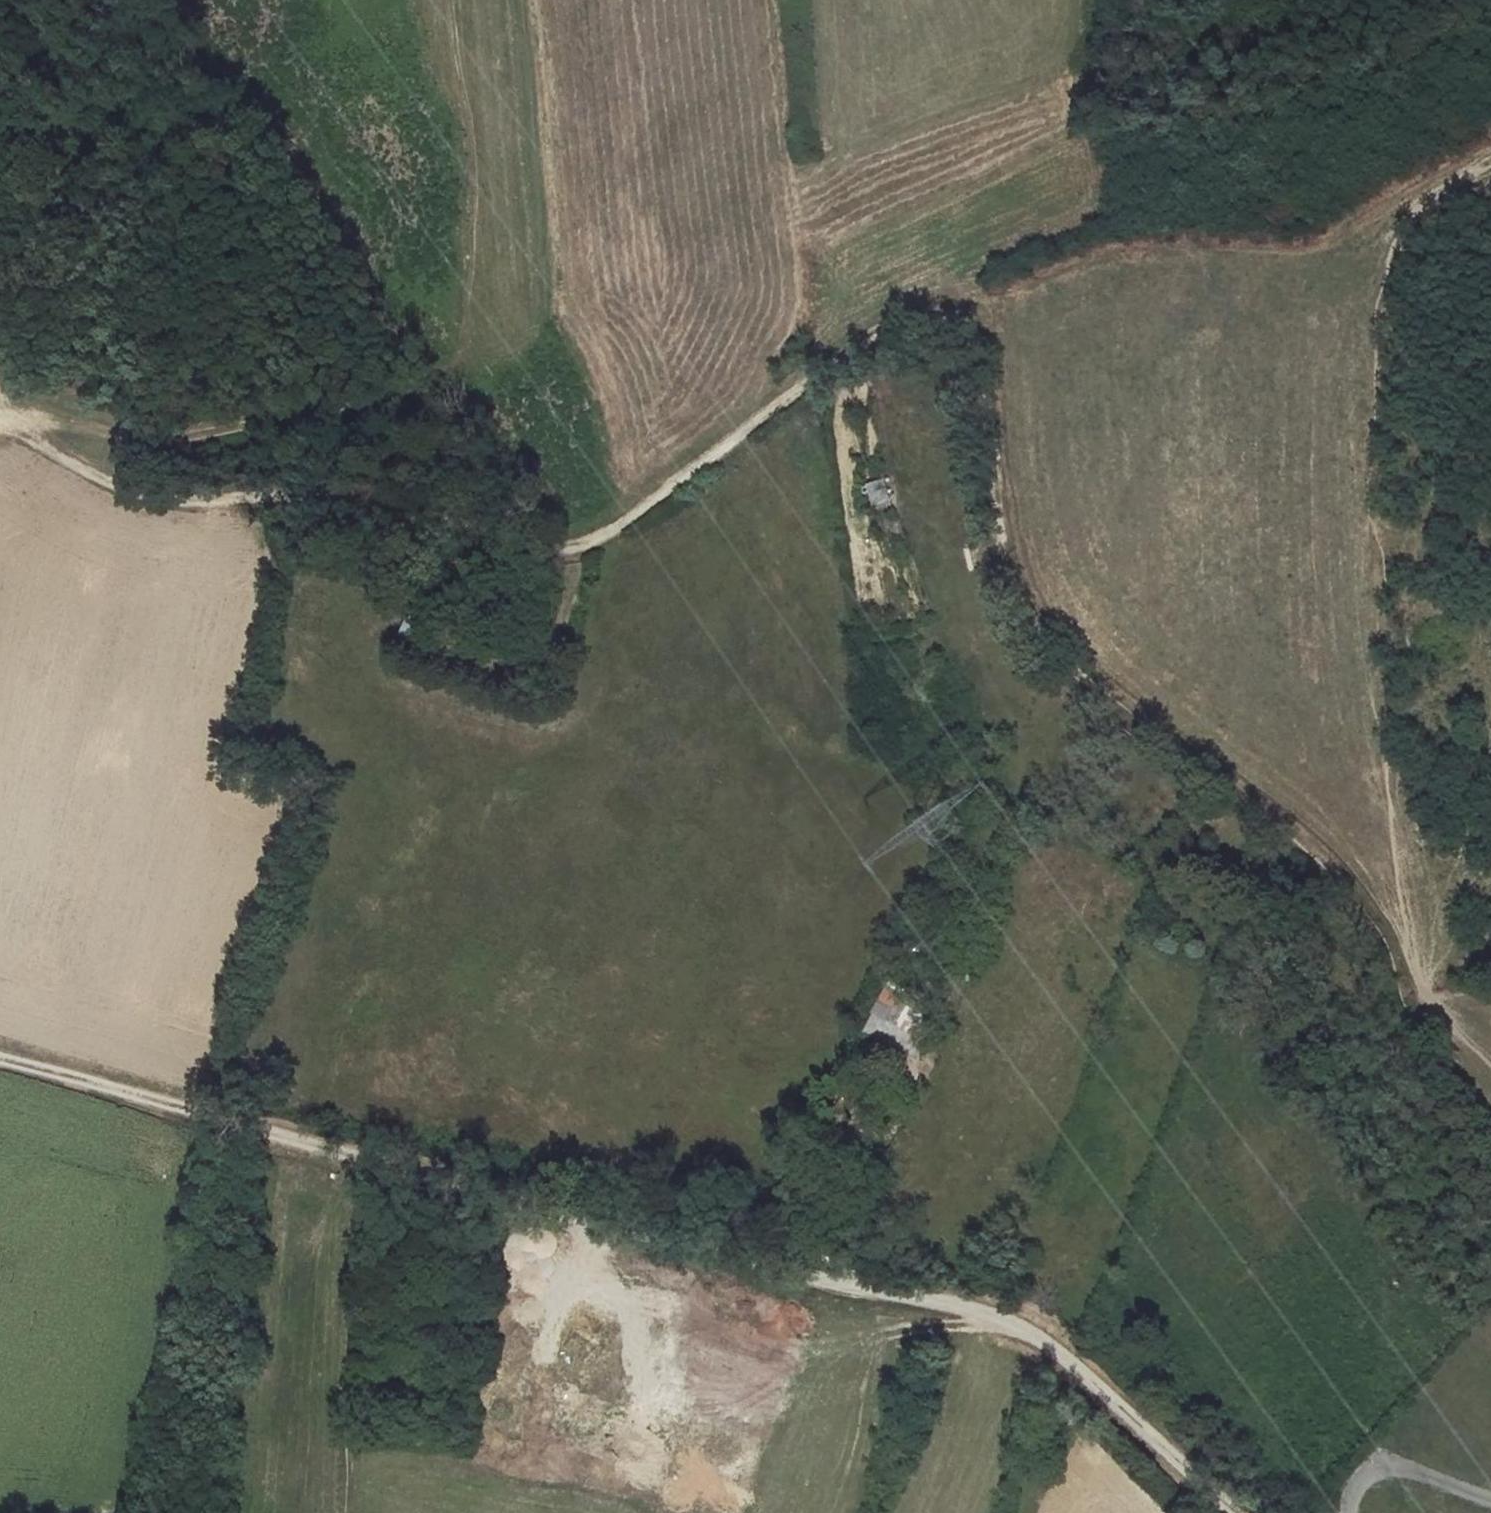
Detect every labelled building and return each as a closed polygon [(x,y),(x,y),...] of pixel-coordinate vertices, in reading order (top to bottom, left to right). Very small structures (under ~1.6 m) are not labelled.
[(931,1011),(892,988),(869,1029),(918,1057),(918,1035),(931,1011)]
